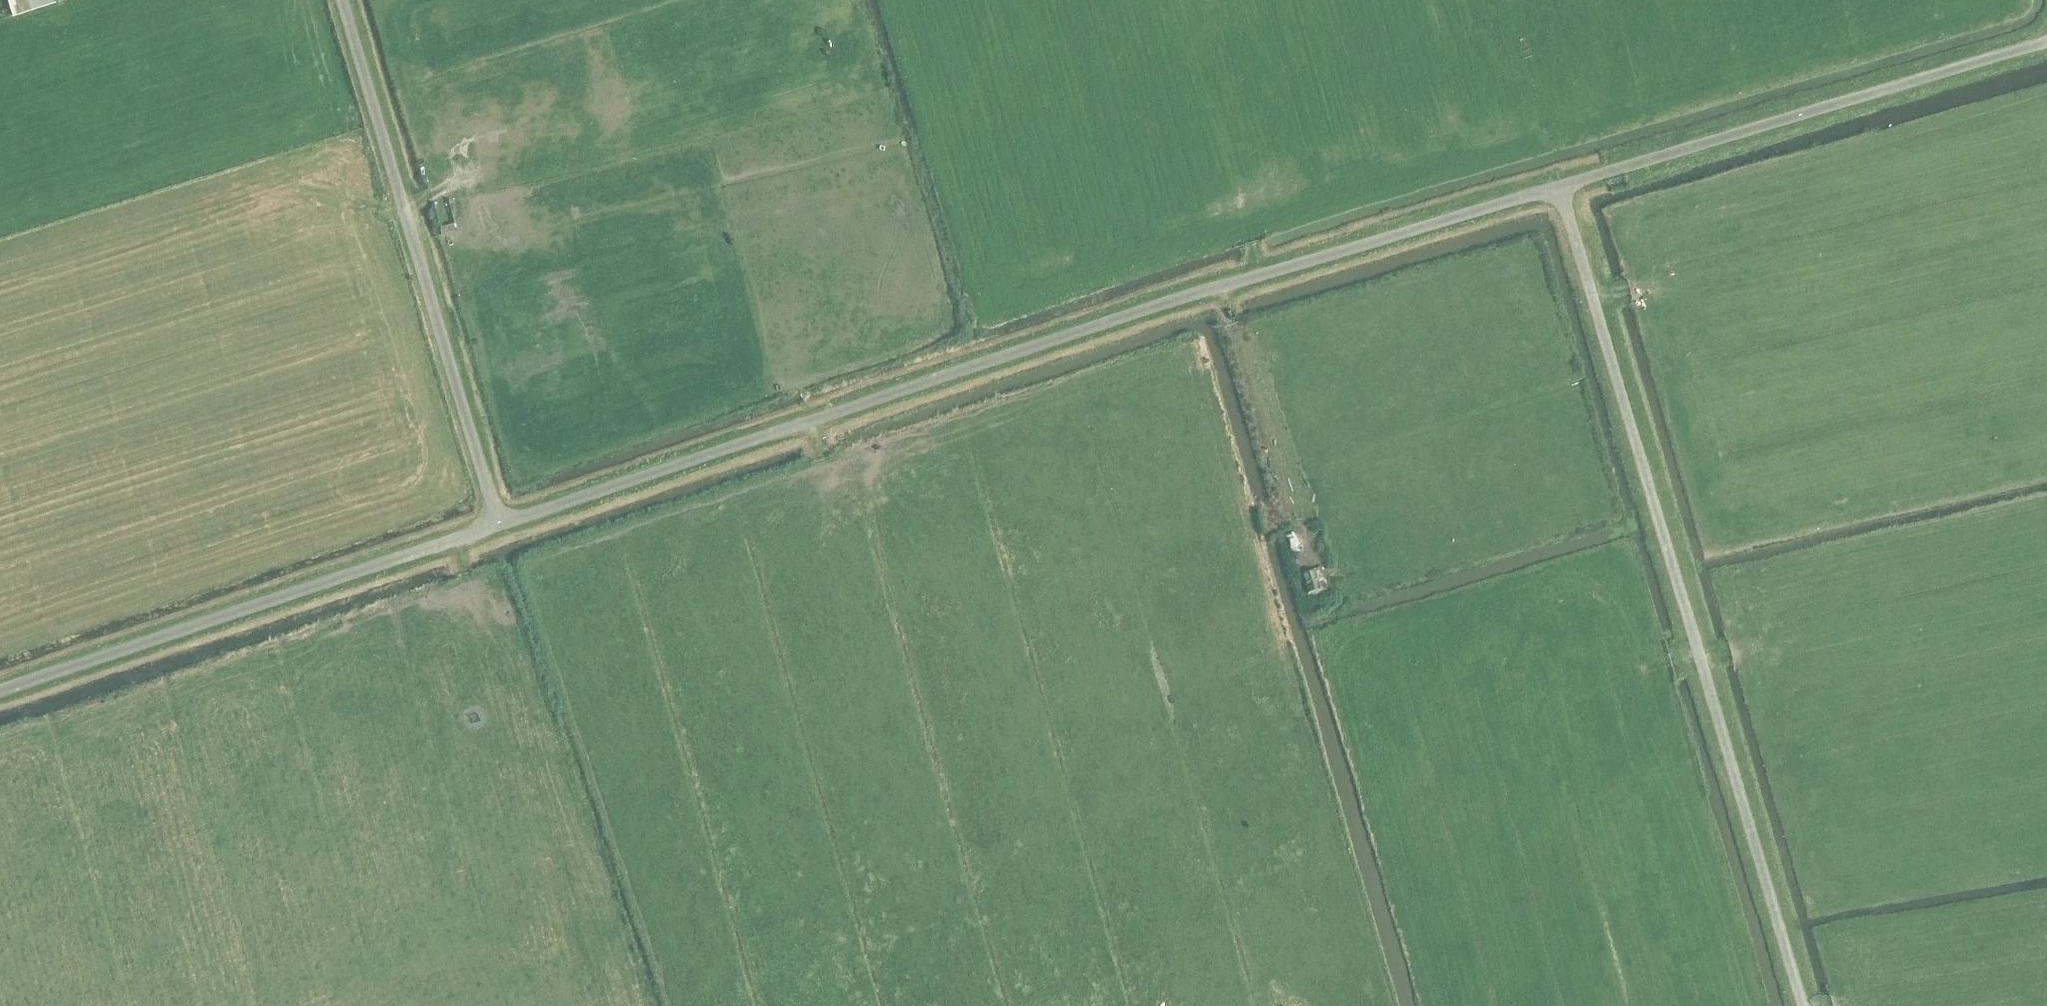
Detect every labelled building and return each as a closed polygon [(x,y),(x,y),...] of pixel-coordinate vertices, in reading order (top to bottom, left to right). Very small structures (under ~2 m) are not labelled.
[(13,16),(54,3),(53,0),(8,0),(13,16)]
